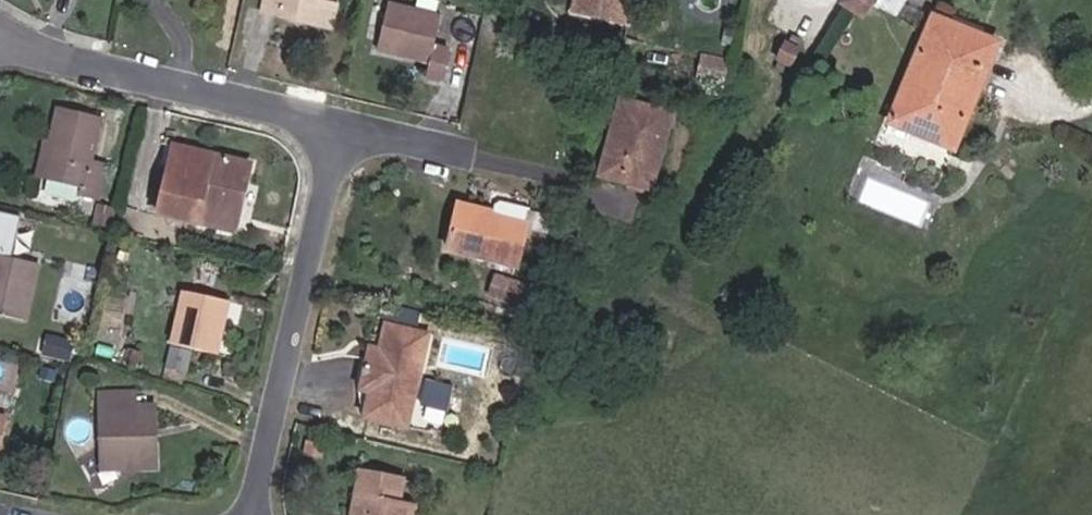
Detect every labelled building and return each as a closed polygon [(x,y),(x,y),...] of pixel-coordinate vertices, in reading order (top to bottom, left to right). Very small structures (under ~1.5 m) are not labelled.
[(255,1),(297,11),(295,19),(324,26),(329,0),(255,0),(255,1)] [(433,6),(406,0),(378,0),(369,40),(420,52),(417,66),(434,70),(442,37),(428,34),(433,6)] [(574,10),(628,21),(632,0),(576,0),(574,10)] [(862,22),(873,5),(865,0),(841,0),(837,7),(862,22)] [(893,19),(904,0),(880,0),(880,1),(878,0),(865,0),(873,5),(893,19)] [(995,47),(929,19),(886,123),(954,152),(995,47)] [(770,77),(778,80),(794,45),(786,42),(782,50),(776,47),(767,65),(773,68),(770,77)] [(726,82),(730,61),(704,55),(699,76),(726,82)] [(672,112),(620,97),(596,177),(649,192),(672,112)] [(50,137),(55,138),(47,174),(79,183),(78,190),(96,195),(106,160),(89,156),(98,116),(58,107),(50,137)] [(35,171),(47,174),(55,138),(50,137),(45,136),(35,171)] [(241,208),(252,161),(213,152),(207,183),(164,174),(157,209),(220,224),(225,204),(241,208)] [(495,201),(493,210),(456,203),(448,242),(515,257),(525,209),(495,201)] [(237,227),(241,208),(225,204),(220,224),(237,227)] [(0,229),(0,314),(23,319),(38,259),(1,250),(6,231),(0,229)] [(522,293),(526,274),(497,268),(493,287),(522,293)] [(223,339),(233,299),(185,286),(176,327),(223,339)] [(429,326),(388,318),(367,355),(357,353),(353,375),(364,376),(368,413),(408,421),(429,326)] [(170,345),(168,368),(192,370),(195,347),(170,345)] [(427,405),(453,409),(457,383),(431,379),(427,405)] [(106,389),(105,406),(133,406),(134,389),(106,389)] [(154,407),(133,406),(105,406),(104,463),(153,463),(154,407)] [(306,443),(304,456),(319,460),(322,447),(306,443)] [(364,464),(352,514),(413,514),(416,503),(398,500),(404,474),(364,464)]
